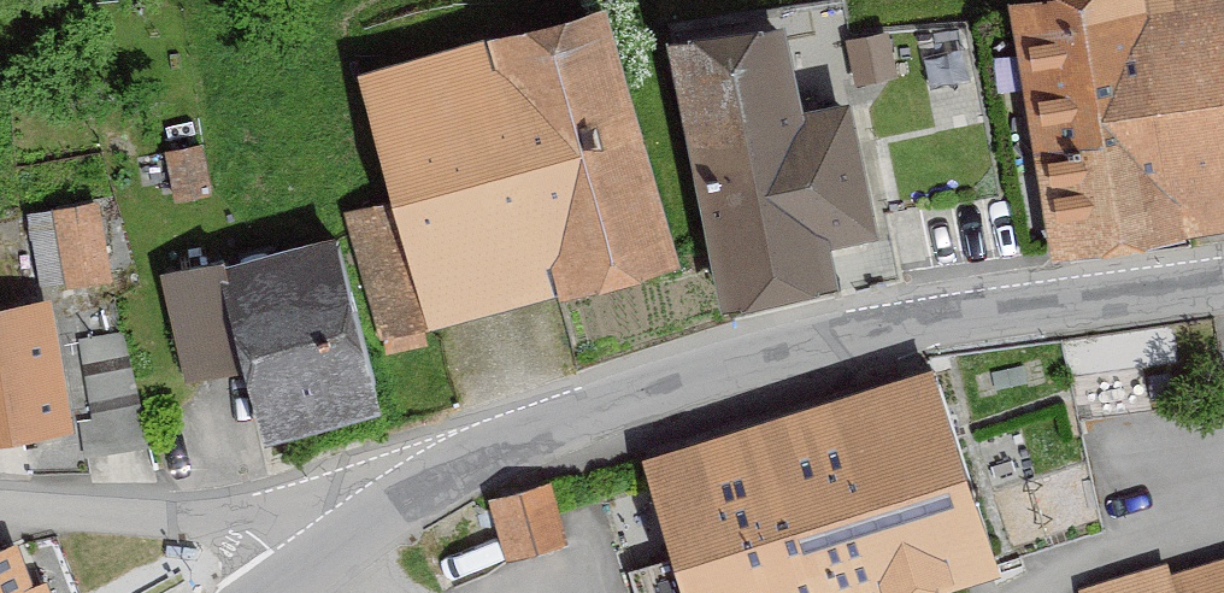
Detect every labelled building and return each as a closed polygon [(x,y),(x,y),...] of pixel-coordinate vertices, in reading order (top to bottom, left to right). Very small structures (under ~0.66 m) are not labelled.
[(1021,9),(1057,260),(1223,235),(1223,0),(1083,0),(1021,9)] [(682,270),(614,16),(362,83),(431,338),(682,270)] [(886,244),(862,113),(816,121),(800,37),(685,58),(732,313),(845,292),(838,253),(886,244)] [(882,42),(846,50),(856,93),(891,85),(882,42)] [(198,152),(160,158),(168,207),(206,201),(198,152)] [(108,290),(98,211),(49,217),(59,296),(108,290)] [(383,419),(347,246),(162,284),(184,392),(253,378),(267,444),(383,419)] [(47,307),(0,315),(0,450),(71,437),(47,307)] [(565,504),(586,571),(578,574),(584,592),(957,592),(1005,578),(941,373),(643,465),(648,479),(565,504)] [(560,549),(544,490),(486,506),(502,564),(560,549)] [(16,552),(0,558),(0,592),(32,592),(16,552)] [(1096,592),(1223,592),(1223,566),(1167,583),(1164,572),(1096,592)]
